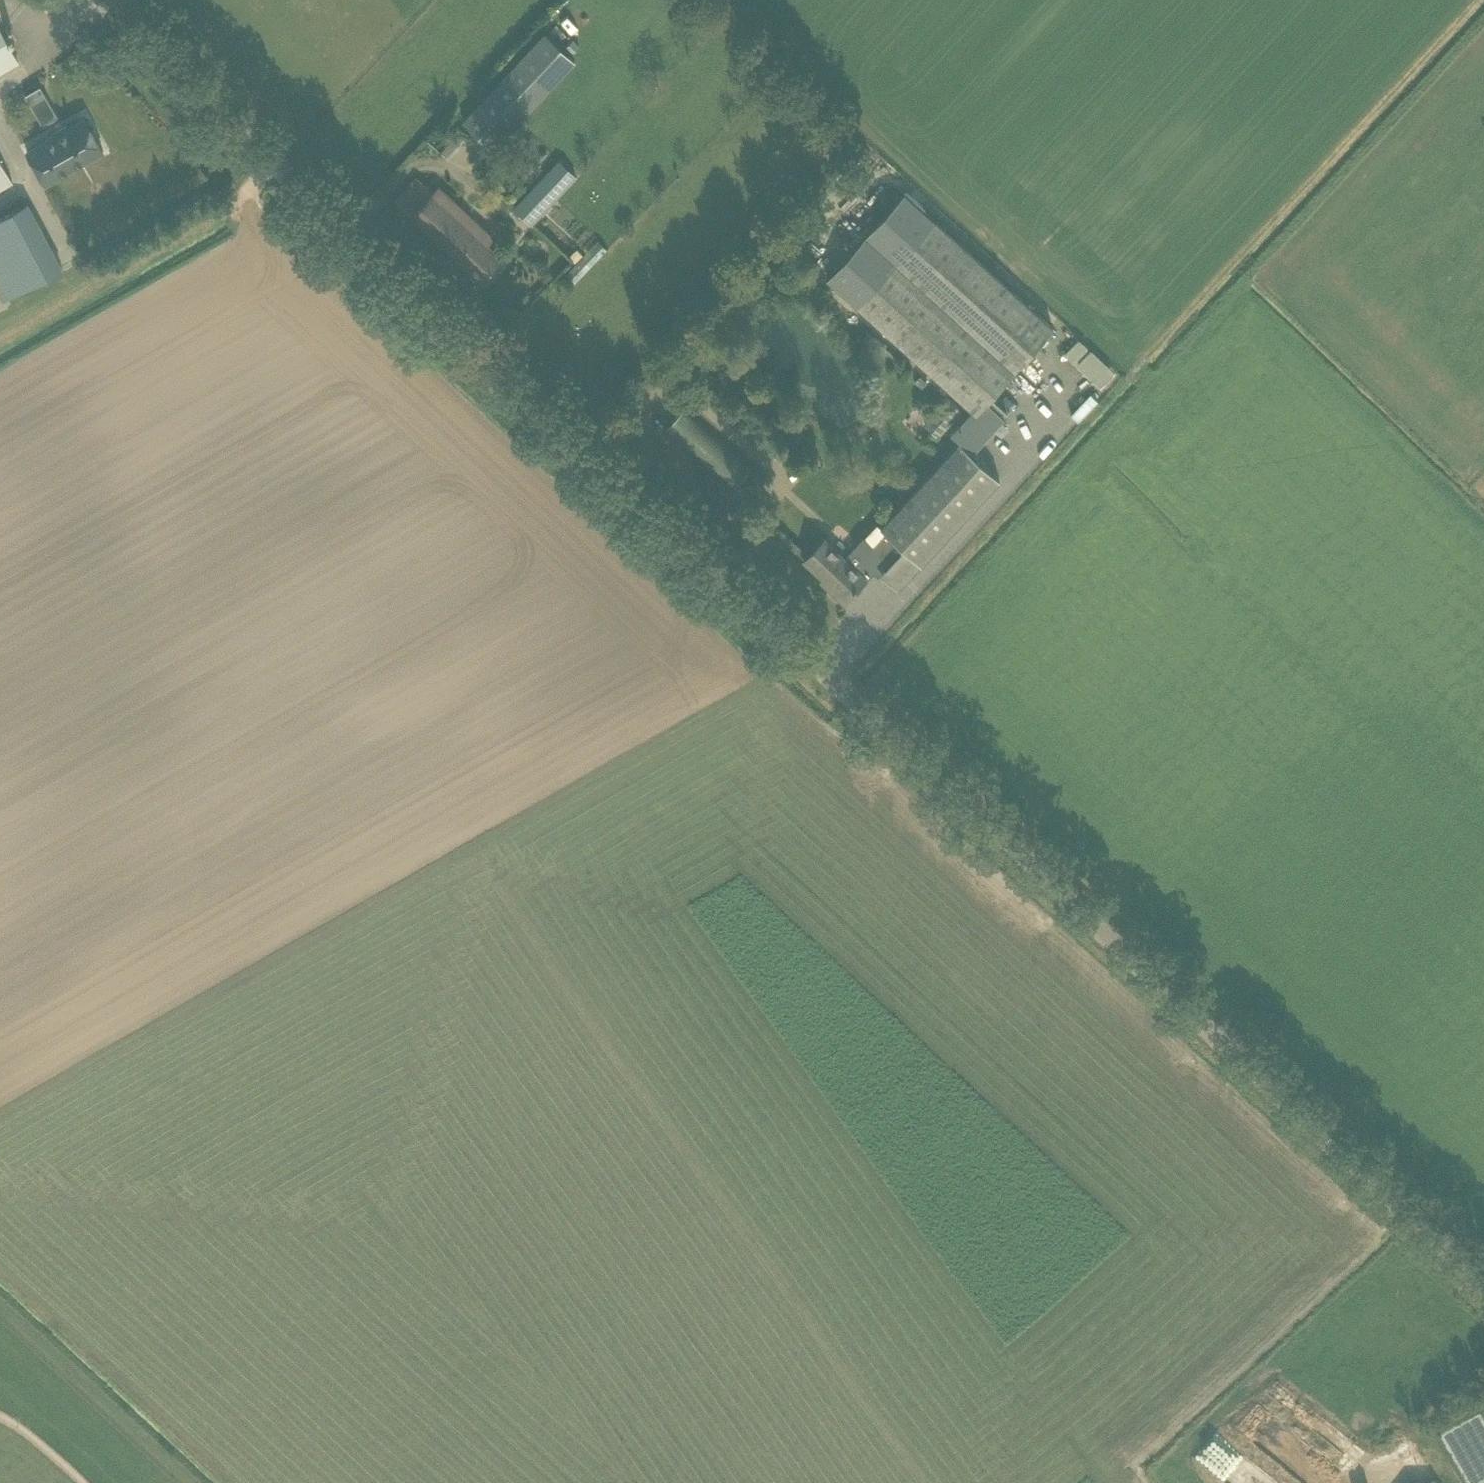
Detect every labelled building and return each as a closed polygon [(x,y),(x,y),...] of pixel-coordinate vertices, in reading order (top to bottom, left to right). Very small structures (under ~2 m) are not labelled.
[(18,62),(0,29),(0,72),(18,62)] [(545,33),(464,121),(493,148),(575,60),(545,33)] [(573,39),(566,46),(572,52),(579,45),(573,39)] [(41,86),(26,95),(43,125),(58,116),(41,86)] [(26,150),(45,184),(103,151),(89,126),(87,128),(84,122),(86,121),(84,118),(26,150)] [(13,183),(0,159),(0,190),(13,183)] [(514,207),(533,225),(577,177),(558,160),(514,207)] [(418,175),(395,200),(480,279),(494,265),(501,257),(487,244),(493,238),(488,234),(468,215),(437,186),(434,190),(418,175)] [(957,439),(972,453),(1004,416),(987,400),(1053,328),(903,192),(827,277),(979,415),(957,439)] [(27,203),(0,217),(0,296),(2,300),(62,268),(27,203)] [(1096,385),(1111,369),(1075,336),(1060,352),(1096,385)] [(949,398),(925,425),(939,437),(963,410),(949,398)] [(731,490),(753,466),(685,406),(663,430),(731,490)] [(999,478),(972,453),(957,439),(959,442),(880,527),(887,533),(873,547),(863,538),(845,558),(824,539),(804,559),(828,582),(826,585),(828,587),(827,592),(835,601),(841,599),(843,601),(874,569),(879,573),(884,568),(901,584),(999,478)] [(751,510),(742,518),(751,528),(760,519),(751,510)]
